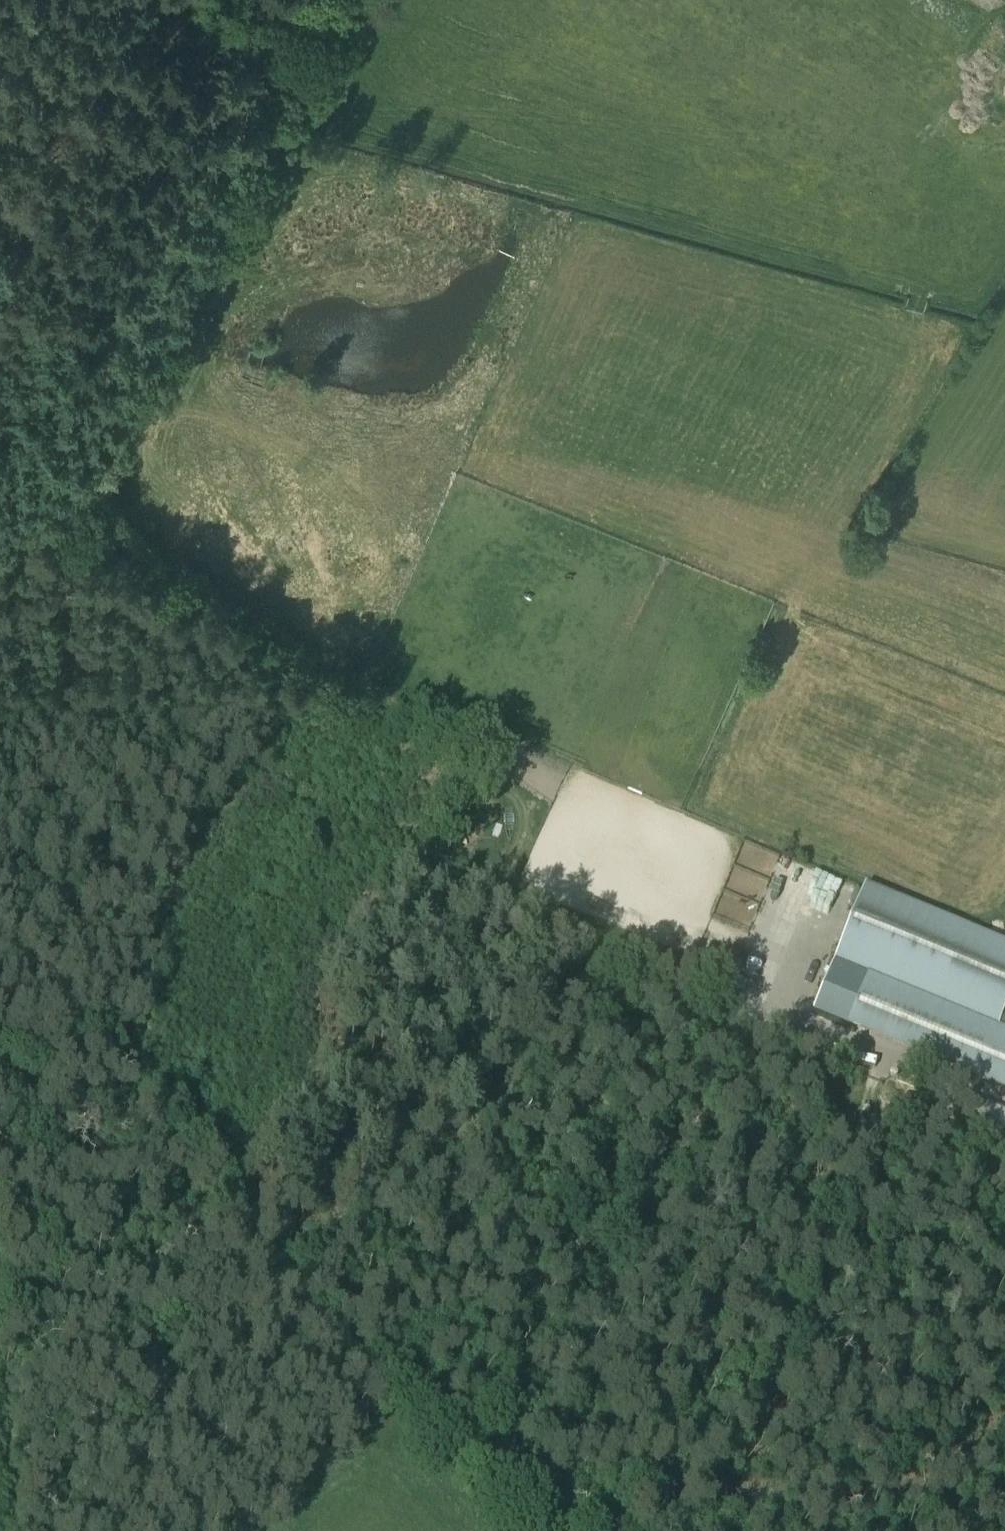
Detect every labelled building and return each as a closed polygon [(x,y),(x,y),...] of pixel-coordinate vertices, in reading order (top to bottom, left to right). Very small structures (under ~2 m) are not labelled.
[(998,1027),(1004,1010),(1004,944),(865,885),(834,960),(867,974),(848,1020),(1004,1085),(1004,1030),(998,1027)]
